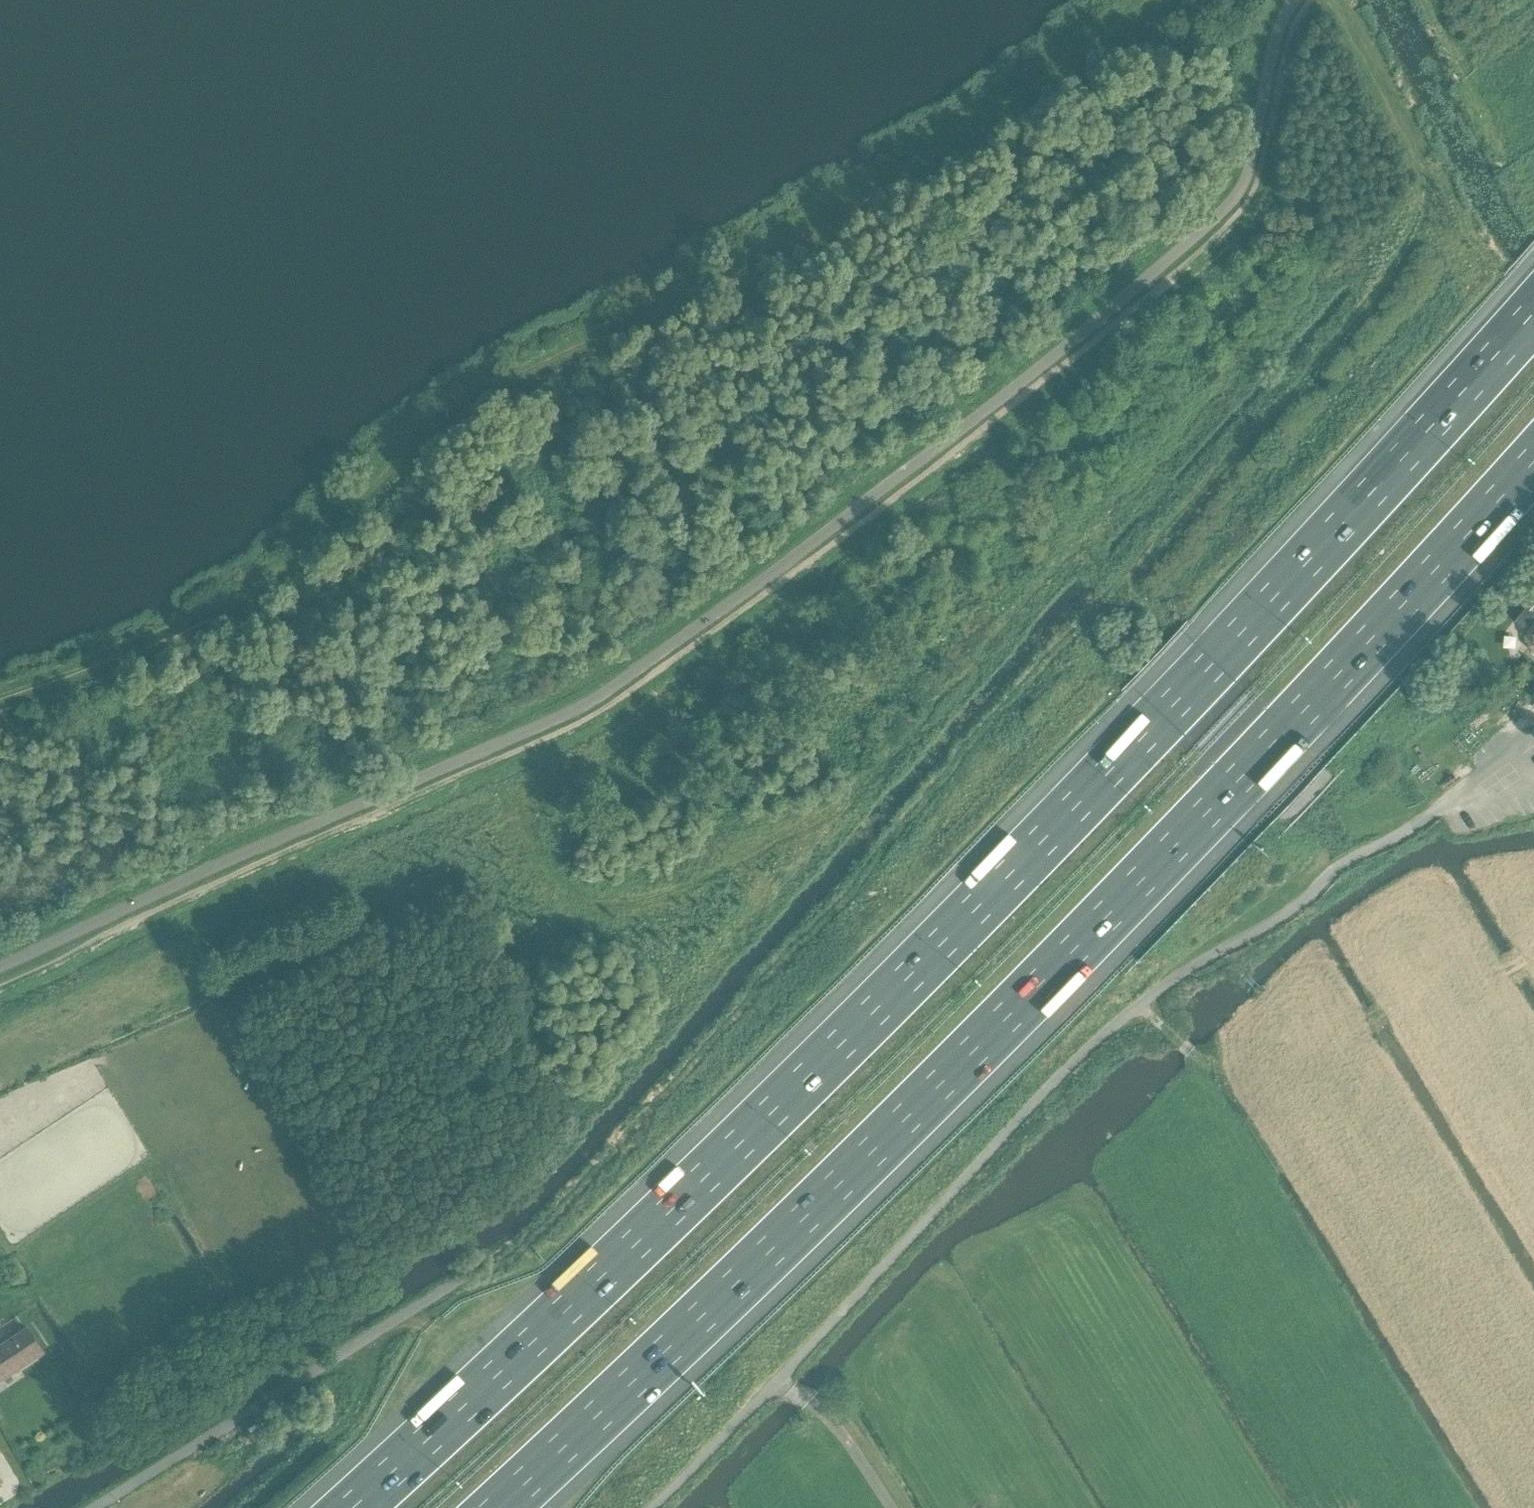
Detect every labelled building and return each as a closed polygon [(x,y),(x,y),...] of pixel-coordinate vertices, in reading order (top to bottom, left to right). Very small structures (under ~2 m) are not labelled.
[(1519,599),(1529,610),(1533,605),(1533,586),(1519,599)] [(1524,607),(1515,620),(1529,630),(1526,634),(1529,646),(1533,650),(1533,615),(1524,607)] [(44,1353),(26,1327),(0,1344),(0,1380),(1,1381),(44,1353)]
